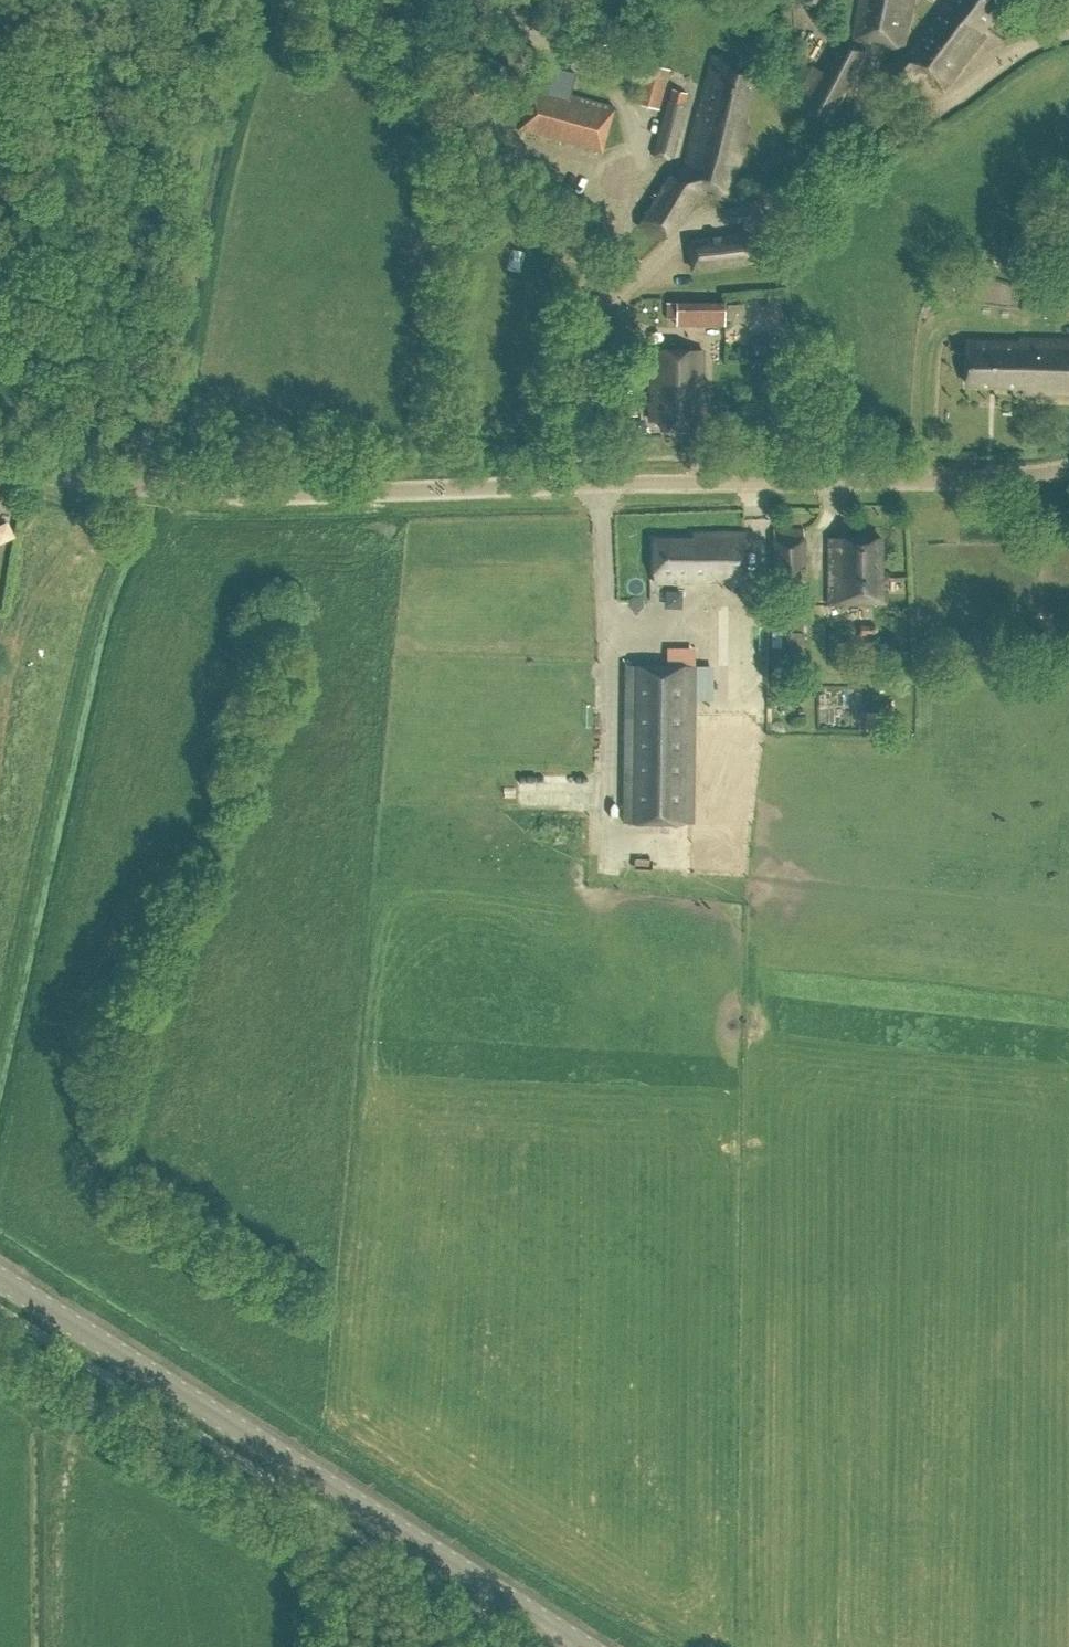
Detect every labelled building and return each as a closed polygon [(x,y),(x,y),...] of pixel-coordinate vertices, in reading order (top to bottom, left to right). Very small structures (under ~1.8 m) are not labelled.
[(827,0),(803,0),(802,3),(825,9),(827,0)] [(910,0),(859,0),(853,38),(869,41),(871,27),(888,30),(885,45),(902,48),(910,0)] [(983,30),(979,28),(1000,0),(943,0),(907,49),(899,52),(888,66),(906,80),(921,60),(933,69),(926,78),(940,88),(983,30)] [(828,118),(866,45),(841,32),(822,69),(811,63),(792,99),(828,118)] [(726,197),(746,125),(738,123),(754,65),(707,52),(679,155),(682,163),(666,168),(634,221),(659,236),(670,223),(693,183),(708,187),(707,192),(726,197)] [(659,109),(670,69),(644,62),(634,102),(659,109)] [(569,101),(576,73),(541,63),(533,91),(526,90),(520,112),(510,109),(506,123),(517,126),(516,129),(602,153),(613,113),(569,101)] [(670,162),(688,93),(671,89),(668,101),(665,100),(650,156),(670,162)] [(692,273),(762,261),(756,230),(686,242),(692,273)] [(725,326),(725,303),(667,303),(667,319),(677,319),(677,327),(725,326)] [(750,338),(750,351),(765,351),(765,337),(750,338)] [(1021,338),(1020,343),(968,340),(965,384),(1020,386),(1020,395),(1068,397),(1068,340),(1021,338)] [(701,431),(700,351),(647,351),(648,422),(658,422),(659,431),(701,431)] [(626,402),(626,416),(636,416),(636,402),(626,402)] [(741,581),(741,533),(690,533),(690,538),(652,538),(652,581),(741,581)] [(882,603),(882,575),(877,575),(878,536),(827,536),(827,602),(882,603)] [(806,596),(806,537),(773,537),(772,581),(782,581),(782,596),(806,596)] [(805,618),(783,618),(773,617),(772,681),(794,681),(794,668),(804,668),(805,618)] [(862,646),(875,646),(875,624),(862,624),(862,646)] [(701,679),(700,712),(766,713),(766,681),(751,681),(751,628),(715,628),(715,667),(729,668),(729,679),(701,679)] [(695,824),(697,666),(626,665),(623,823),(695,824)]
